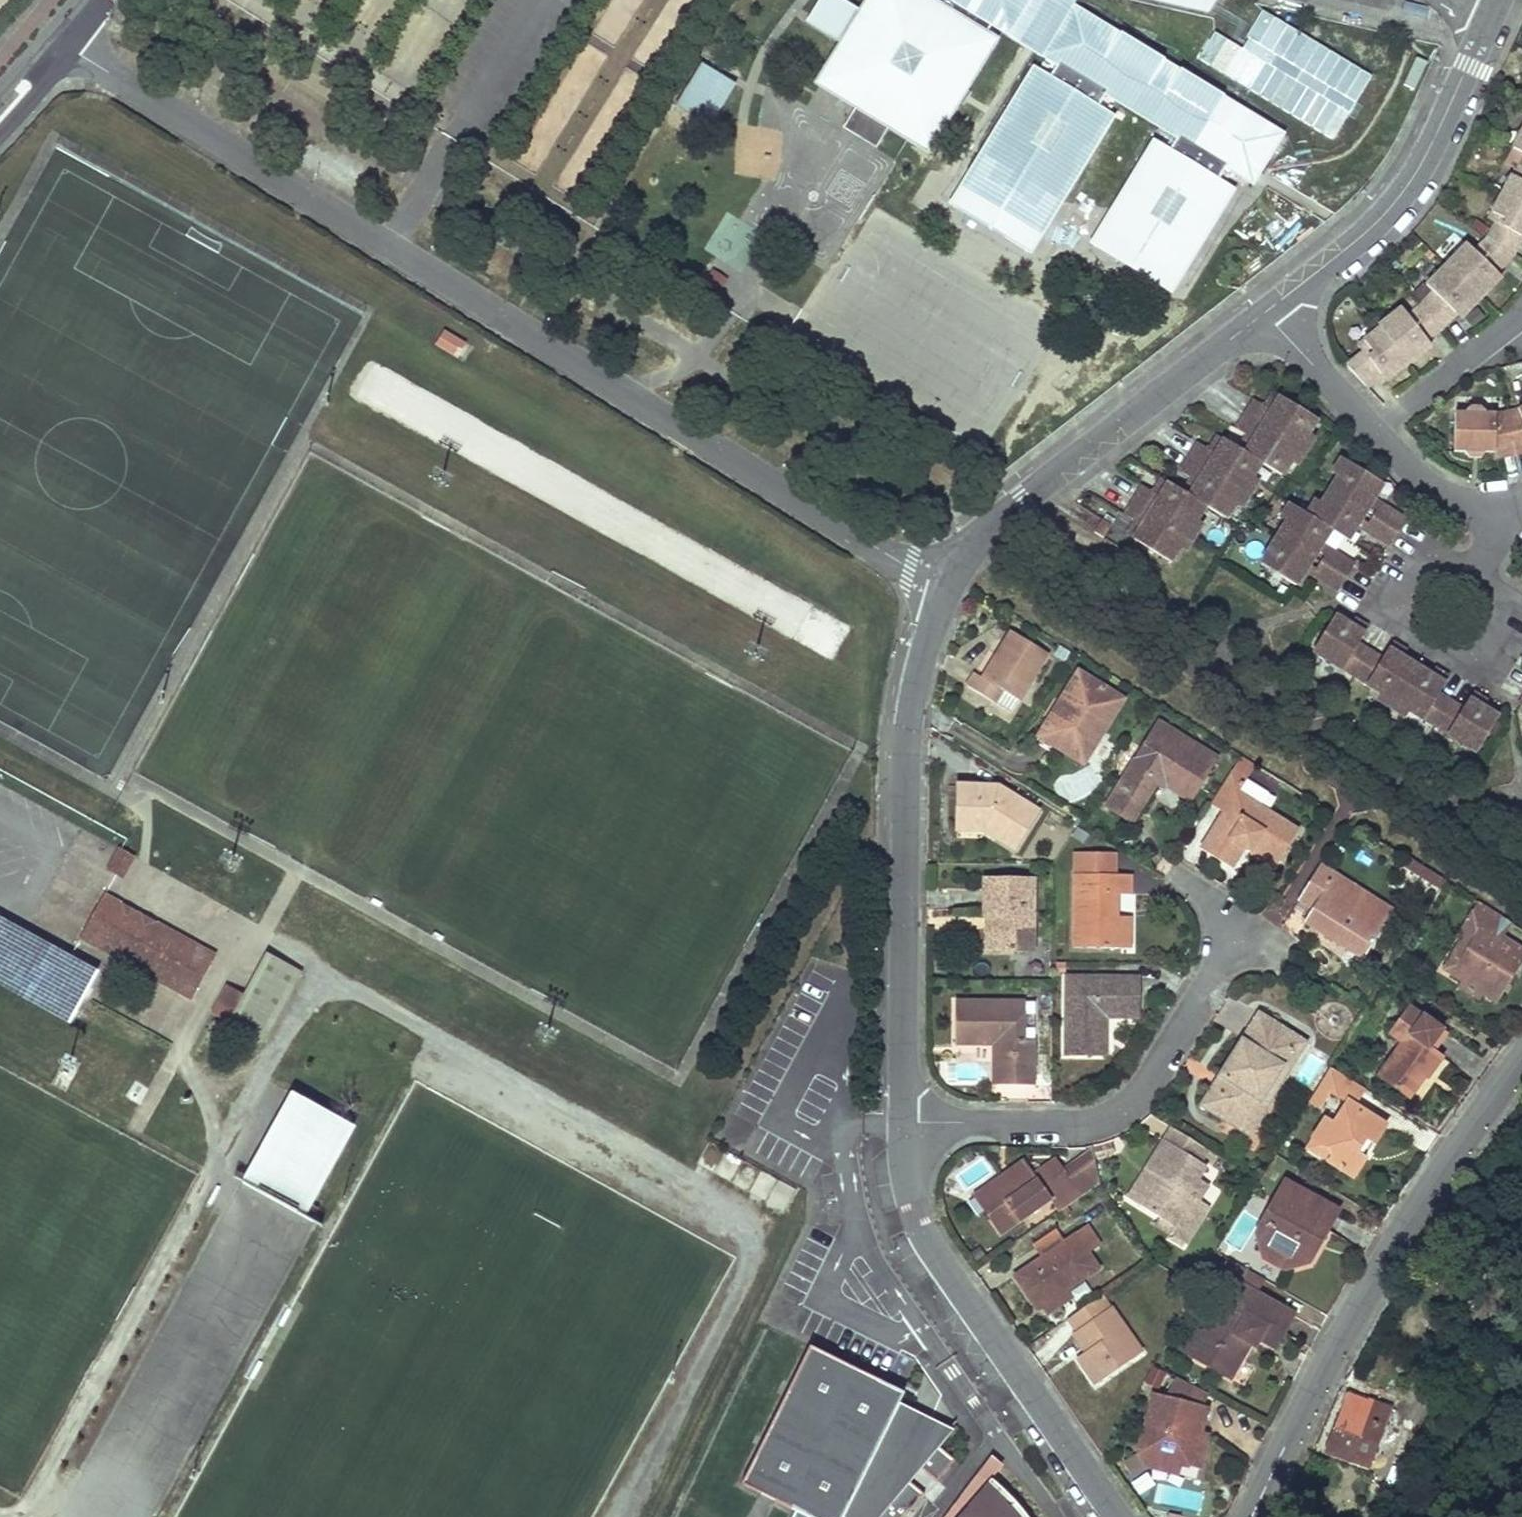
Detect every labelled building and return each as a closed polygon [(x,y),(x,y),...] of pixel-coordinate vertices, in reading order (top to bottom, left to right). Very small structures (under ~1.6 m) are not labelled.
[(835,0),(823,0),(807,27),(844,49),(848,52),(867,19),(863,17),(835,0)] [(822,86),(858,108),(869,90),(902,110),(891,128),(907,138),(927,150),(949,113),(945,111),(965,79),(969,81),(991,45),(984,40),(994,25),(1031,48),(1059,65),(1050,80),(1038,73),(1016,109),(1020,112),(1011,127),(1007,124),(985,161),(996,167),(986,184),(1002,193),(1008,184),(1026,194),(1020,204),(1036,214),(1046,198),(1057,204),(1079,168),(1075,165),(1084,150),(1088,153),(1110,116),(1099,109),(1108,94),(1180,138),(1170,153),(1158,145),(1105,233),(1131,249),(1130,252),(1150,264),(1151,262),(1177,277),(1199,240),(1195,238),(1204,223),(1208,226),(1230,189),(1219,182),(1228,167),(1251,181),(1254,176),(1277,138),(1237,114),(1233,122),(1217,112),(1221,104),(1177,78),(1173,85),(1156,75),(1161,68),(1117,42),(1113,49),(1097,39),(1101,32),(1074,16),(1070,23),(1064,19),(1075,0),(874,0),(863,17),(867,19),(848,52),(844,49),(822,86)] [(603,10),(516,167),(553,187),(574,150),(557,141),(585,91),(601,100),(595,109),(617,122),(647,69),(649,70),(662,46),(622,24),(624,21),(603,10)] [(737,87),(703,66),(677,107),(711,128),(737,87)] [(902,110),(869,90),(858,108),(843,132),(877,152),(891,128),(902,110)] [(996,167),(985,161),(953,212),(1027,256),(1057,204),(1046,198),(1036,214),(1020,204),(1026,194),(1008,184),(1002,193),(986,184),(996,167)] [(1348,367),(1367,387),(1387,371),(1391,372),(1421,350),(1423,343),(1441,329),(1461,310),(1466,310),(1479,295),(1483,298),(1492,290),(1493,277),(1514,255),(1521,239),(1521,172),(1517,170),(1492,218),(1498,224),(1490,239),(1477,252),(1470,246),(1430,286),(1436,293),(1423,307),(1409,318),(1403,311),(1380,328),(1381,330),(1361,346),(1366,353),(1348,367)] [(1131,249),(1105,233),(1095,250),(1110,259),(1167,293),(1177,277),(1151,262),(1150,264),(1130,252),(1131,249)] [(434,346),(459,356),(467,338),(442,328),(434,346)] [(1276,396),(1268,410),(1274,413),(1282,400),(1276,396)] [(1250,437),(1256,441),(1247,455),(1242,451),(1227,442),(1219,456),(1211,452),(1200,444),(1182,473),(1194,480),(1201,485),(1192,499),(1185,495),(1172,487),(1164,501),(1156,496),(1144,489),(1127,517),(1140,525),(1146,528),(1137,542),(1172,563),(1206,507),(1226,520),(1261,463),(1283,476),(1317,421),(1282,400),(1274,413),(1268,410),(1255,402),(1238,430),(1250,437)] [(1457,413),(1456,453),(1495,454),(1521,449),(1521,409),(1502,414),(1457,413)] [(1250,437),(1242,451),(1247,455),(1256,441),(1250,437)] [(1220,438),(1211,452),(1219,456),(1227,442),(1220,438)] [(1495,454),(1496,460),(1521,456),(1521,449),(1495,454)] [(1263,566),(1297,586),(1305,572),(1322,546),(1331,531),(1349,542),(1359,526),(1376,499),(1384,485),(1348,463),(1313,519),(1298,510),(1263,566)] [(1194,480),(1185,495),(1192,499),(1201,485),(1194,480)] [(1165,482),(1156,496),(1164,501),(1172,487),(1165,482)] [(1359,526),(1368,531),(1384,504),(1376,499),(1359,526)] [(1368,531),(1390,545),(1407,518),(1384,504),(1368,531)] [(1102,521),(1094,533),(1104,538),(1110,527),(1102,521)] [(1131,539),(1137,542),(1146,528),(1140,525),(1131,539)] [(1305,572),(1313,577),(1330,551),(1322,546),(1305,572)] [(1330,551),(1313,577),(1322,583),(1338,592),(1354,565),(1330,551)] [(1498,718),(1485,710),(1480,717),(1466,709),(1465,710),(1441,695),(1442,693),(1428,685),(1432,678),(1404,661),(1400,668),(1385,658),(1384,659),(1361,645),(1361,644),(1347,635),(1351,628),(1336,619),(1315,653),(1477,753),(1498,718)] [(1366,637),(1351,628),(1347,635),(1361,644),(1366,637)] [(977,675),(969,688),(1012,715),(1048,656),(1012,634),(991,668),(997,671),(989,683),(984,679),(977,675)] [(1400,668),(1404,661),(1389,651),(1385,658),(1400,668)] [(991,668),(984,679),(989,683),(997,671),(991,668)] [(1079,675),(1040,738),(1084,766),(1123,704),(1079,675)] [(1442,693),(1446,687),(1432,678),(1428,685),(1442,693)] [(1480,717),(1485,710),(1471,701),(1466,709),(1480,717)] [(1159,724),(1107,808),(1133,825),(1156,786),(1163,789),(1168,788),(1183,784),(1198,793),(1218,761),(1159,724)] [(1247,782),(1256,767),(1240,758),(1231,772),(1247,782)] [(1247,782),(1231,772),(1210,806),(1225,815),(1202,852),(1233,871),(1245,851),(1252,855),(1256,848),(1281,863),(1298,835),(1259,810),(1238,797),(1247,782)] [(1268,795),(1247,782),(1238,797),(1259,810),(1268,795)] [(1183,784),(1168,788),(1191,803),(1198,793),(1183,784)] [(960,787),(959,823),(981,824),(988,827),(986,831),(1015,850),(1038,812),(1001,788),(960,787)] [(120,848),(114,858),(126,865),(132,854),(121,848),(120,848)] [(1256,848),(1252,855),(1276,870),(1281,863),(1256,848)] [(126,865),(114,858),(108,869),(114,872),(120,876),(126,865)] [(1445,883),(1405,859),(1400,867),(1440,891),(1445,883)] [(1075,861),(1075,873),(1087,874),(1087,861),(1075,861)] [(1327,871),(1320,867),(1299,901),(1314,910),(1305,924),(1364,960),(1389,921),(1322,880),(1327,871)] [(1394,912),(1327,871),(1322,880),(1389,921),(1394,912)] [(1075,873),(1073,947),(1121,948),(1122,917),(1116,917),(1117,894),(1130,894),(1130,875),(1087,874),(1075,873)] [(1030,882),(984,882),(984,918),(987,918),(996,918),(996,953),(1030,953),(1030,882)] [(128,963),(191,997),(214,954),(151,920),(147,927),(116,910),(120,903),(103,893),(80,937),(97,946),(99,941),(131,958),(128,963)] [(147,927),(151,920),(120,903),(116,910),(147,927)] [(1477,903),(1464,924),(1471,929),(1461,945),(1470,950),(1453,977),(1467,985),(1463,991),(1480,1001),(1484,995),(1497,1003),(1521,962),(1521,952),(1501,940),(1491,933),(1501,918),(1477,903)] [(1130,917),(1122,917),(1121,948),(1129,949),(1130,917)] [(996,918),(987,918),(987,953),(996,953),(996,918)] [(1511,924),(1501,918),(1491,933),(1501,940),(1511,924)] [(1471,929),(1464,924),(1454,940),(1461,945),(1471,929)] [(97,946),(128,963),(131,958),(100,941),(97,946)] [(1470,950),(1461,945),(1445,972),(1453,977),(1470,950)] [(261,952),(239,994),(225,1021),(265,1042),(301,973),(261,952)] [(61,955),(56,963),(63,967),(68,970),(73,962),(61,955)] [(63,967),(56,963),(50,974),(62,981),(68,970),(63,967)] [(1139,1010),(1140,979),(1068,976),(1066,1054),(1100,1054),(1100,1017),(1107,1017),(1122,1017),(1122,1016),(1122,1010),(1139,1010)] [(226,987),(212,1014),(225,1021),(239,994),(226,987)] [(1025,1004),(956,1003),(956,1045),(992,1045),(992,1064),(1009,1064),(1009,1086),(1034,1086),(1034,1043),(1025,1043),(1025,1004)] [(1408,1009),(1390,1035),(1402,1043),(1378,1077),(1410,1099),(1428,1074),(1430,1075),(1443,1058),(1433,1051),(1428,1048),(1441,1029),(1423,1016),(1421,1018),(1408,1009)] [(1211,1089),(1200,1108),(1243,1134),(1290,1058),(1297,1061),(1307,1046),(1257,1015),(1217,1080),(1225,1085),(1220,1094),(1211,1089)] [(1446,1032),(1441,1029),(1428,1048),(1433,1051),(1446,1032)] [(1249,1138),(1297,1061),(1290,1058),(1243,1134),(1249,1138)] [(1009,1064),(992,1064),(992,1086),(1009,1086),(1009,1064)] [(1355,1106),(1366,1090),(1331,1068),(1317,1090),(1329,1097),(1332,1093),(1349,1104),(1335,1125),(1327,1120),(1315,1139),(1332,1150),(1335,1158),(1331,1163),(1353,1177),(1366,1156),(1359,1152),(1366,1140),(1373,1145),(1386,1125),(1355,1106)] [(1217,1080),(1211,1089),(1220,1094),(1225,1085),(1217,1080)] [(1322,1109),(1329,1097),(1317,1090),(1309,1102),(1322,1109)] [(250,1173),(260,1178),(254,1189),(301,1215),(307,1205),(311,1208),(315,1201),(355,1128),(294,1094),(250,1173)] [(1174,1129),(1166,1141),(1207,1167),(1215,1155),(1174,1129)] [(1332,1150),(1315,1139),(1308,1149),(1331,1163),(1335,1158),(1332,1150)] [(1094,1152),(1094,1156),(1114,1150),(1111,1140),(1108,1141),(1092,1146),(1094,1152)] [(1359,1152),(1366,1156),(1373,1145),(1366,1140),(1359,1152)] [(1207,1167),(1166,1141),(1149,1170),(1156,1174),(1138,1203),(1162,1218),(1176,1226),(1172,1233),(1187,1242),(1209,1207),(1200,1202),(1189,1195),(1198,1181),(1207,1167)] [(1094,1152),(1065,1171),(1075,1185),(1053,1201),(1061,1213),(1102,1185),(1094,1156),(1094,1152)] [(1007,1177),(987,1191),(997,1205),(987,1212),(1004,1236),(1053,1201),(1075,1185),(1065,1171),(1058,1162),(1035,1177),(1026,1164),(1012,1173),(1015,1177),(1009,1181),(1007,1177)] [(1156,1174),(1149,1170),(1131,1198),(1138,1203),(1156,1174)] [(244,1184),(254,1189),(260,1178),(250,1173),(244,1184)] [(1189,1195),(1200,1202),(1209,1187),(1198,1181),(1189,1195)] [(1340,1211),(1286,1182),(1260,1231),(1264,1248),(1272,1245),(1290,1255),(1293,1265),(1313,1261),(1319,1249),(1313,1245),(1321,1231),(1328,1234),(1340,1211)] [(997,1205),(987,1191),(977,1198),(987,1212),(997,1205)] [(311,1208),(307,1205),(301,1215),(311,1221),(317,1211),(311,1208)] [(1158,1224),(1172,1233),(1176,1226),(1162,1218),(1158,1224)] [(1047,1259),(1019,1278),(1042,1311),(1046,1307),(1069,1292),(1102,1269),(1091,1252),(1101,1245),(1091,1230),(1068,1245),(1047,1259)] [(1313,1245),(1319,1249),(1328,1234),(1321,1231),(1313,1245)] [(1039,1247),(1047,1259),(1068,1245),(1060,1233),(1039,1247)] [(1272,1245),(1264,1248),(1266,1259),(1282,1267),(1293,1265),(1290,1255),(1272,1245)] [(1266,1280),(1230,1260),(1222,1275),(1241,1285),(1219,1324),(1199,1360),(1232,1378),(1251,1344),(1255,1337),(1262,1340),(1278,1349),(1296,1316),(1258,1294),(1266,1280)] [(1069,1292),(1046,1307),(1051,1314),(1074,1298),(1069,1292)] [(1103,1297),(1071,1319),(1080,1333),(1093,1351),(1089,1354),(1081,1359),(1099,1385),(1146,1353),(1115,1308),(1112,1310),(1103,1297)] [(1186,1352),(1199,1360),(1219,1324),(1213,1320),(1205,1333),(1198,1329),(1186,1352)] [(1076,1336),(1089,1354),(1093,1351),(1080,1333),(1076,1336)] [(1255,1337),(1251,1344),(1258,1347),(1262,1340),(1255,1337)] [(798,1513),(796,1516),(909,1516),(927,1496),(909,1481),(921,1467),(940,1483),(957,1461),(938,1445),(933,1452),(905,1439),(916,1417),(899,1409),(907,1395),(812,1348),(744,1486),(757,1493),(776,1502),(798,1513)] [(1205,1392),(1177,1377),(1166,1399),(1154,1396),(1146,1428),(1139,1426),(1134,1446),(1146,1466),(1177,1474),(1180,1464),(1199,1469),(1209,1434),(1201,1432),(1207,1410),(1197,1408),(1205,1392)] [(1323,1448),(1346,1392),(1338,1387),(1312,1441),(1323,1448)] [(1391,1408),(1346,1392),(1323,1448),(1367,1466),(1391,1408)] [(1022,1507),(993,1480),(982,1493),(981,1499),(979,1509),(977,1516),(1029,1516),(1022,1507)] [(961,1516),(977,1516),(979,1509),(981,1499),(982,1493),(961,1516)]
